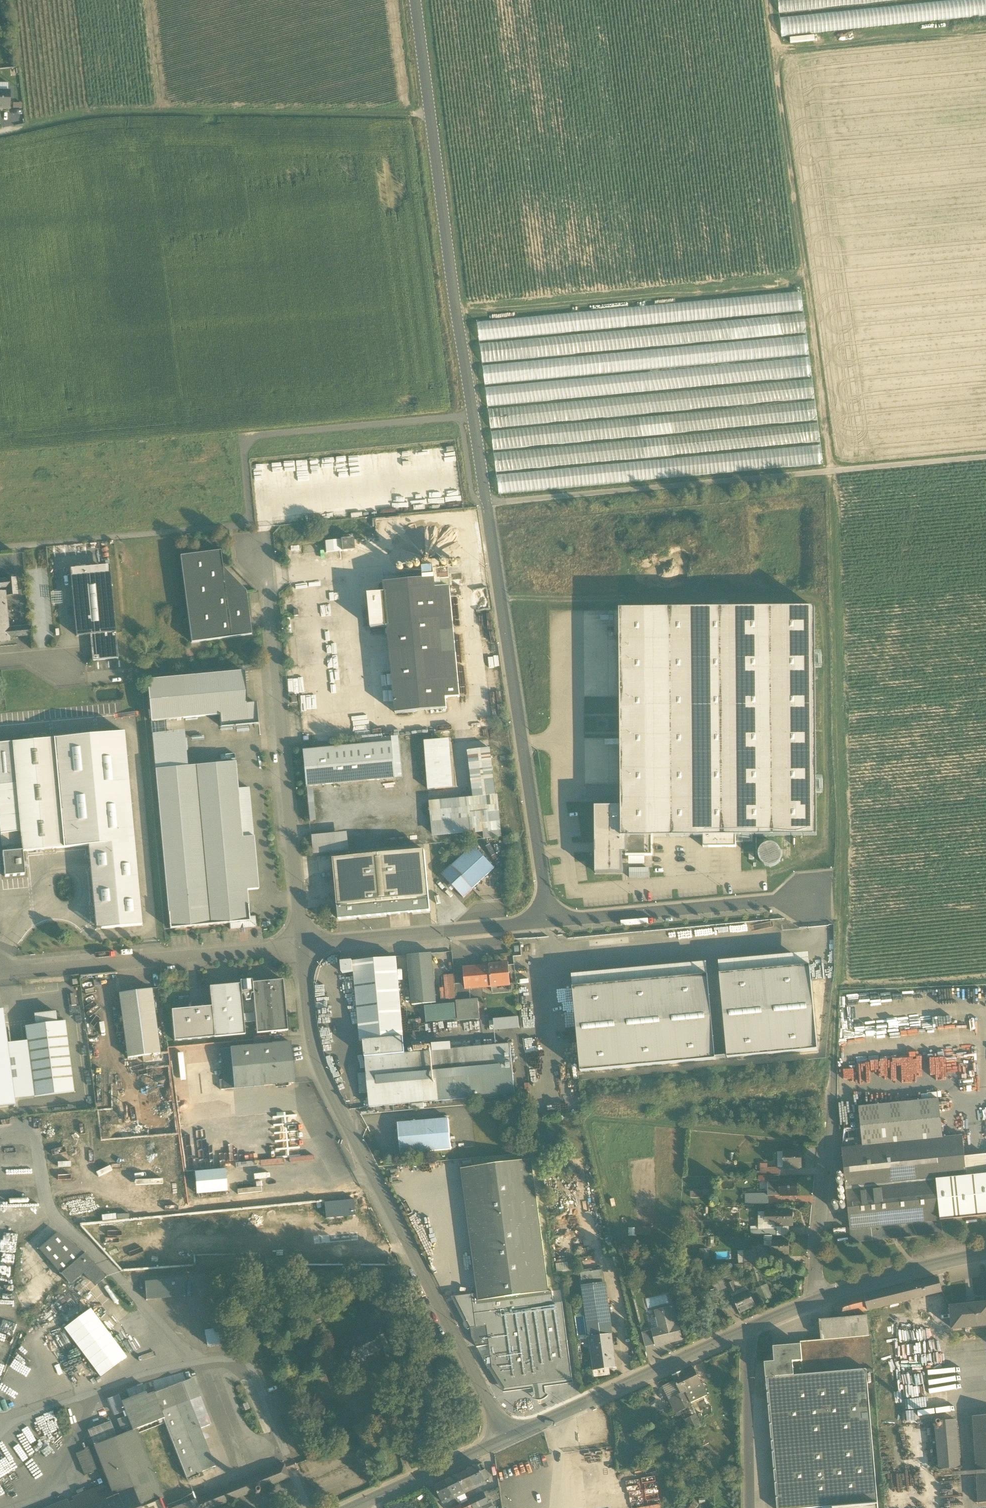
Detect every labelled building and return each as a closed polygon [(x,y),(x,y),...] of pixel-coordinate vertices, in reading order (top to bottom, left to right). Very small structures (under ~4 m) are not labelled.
[(807,20),(807,16),(779,18),(780,35),(807,33),(807,27),(802,27),(801,21),(807,20)] [(0,92),(0,110),(9,110),(9,92),(0,92)] [(793,356),(808,354),(802,313),(779,317),(780,324),(779,324),(781,333),(789,332),(792,345),(791,346),(793,356)] [(789,359),(790,367),(788,367),(789,378),(808,377),(808,362),(802,362),(802,359),(789,359)] [(804,455),(818,454),(818,446),(817,446),(812,381),(795,382),(796,400),(758,403),(759,420),(764,420),(765,424),(796,422),(797,432),(792,432),(793,447),(796,447),(796,453),(804,452),(804,455)] [(341,540),(341,541),(342,552),(354,551),(353,539),(341,540)] [(326,553),(342,552),(341,541),(325,542),(326,553)] [(180,557),(191,643),(251,635),(246,592),(226,595),(222,568),(220,551),(180,557)] [(70,569),(71,577),(110,574),(110,566),(70,569)] [(246,592),(222,568),(226,595),(246,592)] [(76,637),(90,635),(116,633),(110,574),(71,577),(76,637)] [(384,583),(384,584),(385,593),(388,627),(396,714),(447,709),(446,699),(460,698),(450,587),(436,589),(435,579),(384,583)] [(8,594),(17,593),(15,580),(0,581),(0,587),(0,588),(7,587),(8,594)] [(9,640),(9,637),(8,629),(5,593),(0,593),(0,641),(9,640)] [(388,627),(385,593),(380,594),(368,595),(371,629),(388,627)] [(703,837),(736,836),(817,836),(815,608),(619,610),(621,807),(621,837),(627,837),(652,837),(703,837)] [(23,636),(23,628),(8,629),(9,637),(23,636)] [(118,659),(116,633),(90,635),(92,662),(118,659)] [(219,716),(220,727),(258,724),(256,704),(247,704),(244,672),(147,681),(151,722),(183,719),(219,716)] [(155,770),(187,767),(183,719),(151,722),(155,770)] [(124,733),(54,739),(64,848),(88,846),(96,929),(142,925),(124,733)] [(360,740),(361,746),(392,743),(395,779),(403,778),(399,736),(360,740)] [(21,832),(22,845),(22,851),(23,851),(23,852),(64,848),(54,739),(12,743),(16,784),(17,791),(18,804),(21,832)] [(424,742),(428,790),(453,788),(449,740),(424,742)] [(16,784),(12,743),(0,744),(0,786),(16,784)] [(302,751),(306,787),(395,779),(392,743),(361,746),(302,751)] [(467,751),(473,797),(495,795),(489,748),(467,751)] [(155,770),(169,913),(248,906),(247,890),(258,889),(254,837),(242,838),(238,789),(235,763),(187,767),(155,770)] [(249,788),(238,789),(242,838),(254,837),(249,788)] [(307,789),(310,822),(315,821),(312,789),(307,789)] [(17,791),(0,792),(0,806),(18,804),(17,791)] [(432,837),(473,833),(470,802),(495,799),(496,811),(499,811),(498,795),(495,795),(473,797),(429,802),(432,837)] [(500,821),(499,811),(496,811),(495,799),(470,802),(473,833),(483,832),(495,831),(494,821),(500,821)] [(0,833),(21,832),(18,804),(0,806),(0,830),(0,833)] [(621,837),(621,807),(595,807),(595,874),(622,873),(622,853),(626,853),(627,853),(627,837),(621,837)] [(495,831),(483,832),(483,839),(501,837),(500,821),(494,821),(495,831)] [(22,845),(21,832),(0,833),(2,847),(7,846),(22,845)] [(311,836),(313,854),(349,851),(347,832),(311,836)] [(736,836),(703,837),(703,848),(736,847),(736,836)] [(652,837),(627,837),(627,853),(626,853),(626,856),(652,856),(652,837)] [(759,853),(759,857),(760,861),(763,865),(768,867),(772,867),(776,865),(780,862),(782,858),(782,853),(780,849),(777,846),(773,844),(768,844),(764,845),(761,848),(759,853)] [(474,846),(451,867),(472,889),(494,868),(474,846)] [(23,851),(22,851),(7,853),(2,853),(4,877),(25,875),(23,852),(23,851)] [(333,859),(337,907),(429,899),(424,851),(333,859)] [(472,889),(451,867),(451,866),(441,875),(463,898),(472,889)] [(648,877),(647,867),(628,867),(628,877),(648,877)] [(430,911),(429,899),(337,907),(339,920),(430,911)] [(249,917),(248,906),(169,913),(170,929),(229,924),(250,922),(249,917)] [(255,916),(249,917),(250,922),(229,924),(230,930),(256,927),(255,916)] [(407,956),(412,1006),(436,1003),(431,953),(407,956)] [(718,962),(720,975),(810,967),(809,954),(718,962)] [(360,1042),(363,1042),(403,1038),(396,958),(341,963),(342,974),(354,973),(360,1042)] [(573,988),(708,976),(707,963),(572,975),(573,988)] [(480,967),(482,987),(509,984),(507,965),(480,967)] [(464,969),(466,988),(482,987),(480,967),(464,969)] [(720,975),(727,1059),(818,1050),(810,967),(720,975)] [(439,989),(441,1000),(458,998),(454,973),(444,975),(446,988),(439,989)] [(573,988),(581,1072),(716,1060),(708,976),(573,988)] [(283,980),(252,983),(253,994),(255,1013),(255,1016),(256,1022),(257,1034),(287,1031),(283,980)] [(214,1037),(245,1035),(244,1023),(256,1022),(255,1016),(243,1017),(243,1014),(241,995),(243,995),(246,1001),(249,1001),(251,994),(253,994),(252,983),(240,984),(210,987),(211,1007),(214,1037)] [(143,1056),(143,1062),(152,1061),(151,1056),(160,1054),(151,989),(140,990),(140,991),(119,993),(128,1058),(143,1056)] [(456,1001),(458,1021),(479,1019),(478,999),(456,1001)] [(424,1007),(426,1023),(456,1020),(454,1004),(424,1007)] [(174,1041),(214,1037),(211,1007),(172,1010),(174,1041)] [(0,1011),(0,1107),(15,1105),(14,1100),(7,1044),(3,1010),(0,1011)] [(38,1014),(39,1020),(56,1018),(55,1012),(38,1014)] [(518,1017),(494,1020),(494,1031),(519,1029),(518,1017)] [(27,1042),(34,1097),(74,1092),(65,1022),(57,1023),(40,1025),(25,1027),(27,1042)] [(363,1042),(366,1073),(368,1093),(369,1107),(515,1094),(510,1044),(451,1050),(432,1051),(405,1054),(403,1038),(363,1042)] [(27,1042),(7,1044),(14,1100),(34,1097),(27,1042)] [(432,1044),(432,1051),(451,1050),(451,1042),(432,1044)] [(271,1045),(275,1085),(294,1083),(290,1043),(272,1045),(271,1045)] [(254,1047),(230,1049),(234,1089),(275,1085),(271,1045),(254,1047)] [(224,1090),(234,1089),(230,1049),(220,1050),(224,1087),(224,1090)] [(360,1094),(368,1093),(366,1073),(358,1074),(360,1094)] [(859,1107),(863,1147),(943,1139),(939,1099),(859,1107)] [(398,1134),(400,1154),(451,1149),(448,1119),(398,1123),(398,1128),(396,1131),(398,1134)] [(852,1242),(902,1237),(901,1224),(941,1220),(971,1217),(965,1157),(963,1137),(943,1139),(863,1147),(842,1149),(850,1229),(851,1229),(852,1242)] [(784,1168),(802,1168),(801,1151),(784,1151),(784,1168)] [(965,1157),(971,1217),(985,1215),(985,1155),(965,1157)] [(477,1296),(478,1301),(549,1292),(532,1160),(460,1169),(477,1296)] [(758,1162),(758,1176),(780,1175),(780,1167),(768,1168),(768,1162),(758,1162)] [(227,1191),(225,1169),(195,1172),(196,1194),(227,1191)] [(772,1195),(780,1195),(780,1179),(768,1179),(768,1190),(772,1190),(772,1195)] [(798,1179),(780,1179),(780,1195),(798,1195),(798,1179)] [(754,1203),(754,1193),(745,1193),(745,1205),(754,1205),(754,1203)] [(754,1203),(769,1203),(769,1195),(769,1193),(768,1193),(754,1193),(754,1203)] [(354,1200),(324,1203),(326,1219),(356,1215),(354,1200)] [(775,1211),(775,1212),(775,1220),(776,1222),(776,1226),(793,1226),(793,1221),(793,1211),(775,1211)] [(774,1220),(775,1220),(775,1212),(765,1212),(765,1222),(774,1222),(774,1220)] [(942,1233),(941,1220),(901,1224),(902,1237),(942,1233)] [(632,1234),(650,1235),(650,1227),(633,1226),(632,1234)] [(83,1271),(96,1286),(106,1278),(85,1254),(58,1233),(39,1249),(68,1284),(83,1271)] [(772,1255),(790,1255),(790,1241),(772,1241),(772,1249),(770,1249),(770,1254),(772,1254),(772,1255)] [(744,1250),(745,1262),(758,1261),(757,1249),(744,1250)] [(751,1269),(757,1289),(764,1285),(757,1267),(751,1269)] [(595,1287),(605,1285),(602,1270),(581,1274),(582,1280),(593,1279),(594,1285),(595,1287)] [(725,1280),(728,1285),(734,1282),(739,1280),(736,1274),(725,1280)] [(183,1278),(145,1282),(146,1300),(147,1300),(147,1299),(184,1295),(184,1297),(185,1297),(183,1278)] [(865,1297),(868,1310),(942,1292),(939,1279),(865,1297)] [(714,1285),(719,1296),(730,1291),(728,1285),(725,1280),(714,1285)] [(738,1291),(743,1289),(739,1280),(734,1282),(738,1291)] [(774,1281),(764,1285),(757,1289),(756,1289),(762,1303),(780,1295),(774,1281)] [(738,1291),(734,1282),(728,1285),(730,1291),(732,1294),(738,1291)] [(607,1306),(605,1285),(595,1287),(583,1288),(586,1309),(607,1306)] [(732,1294),(734,1299),(750,1291),(748,1287),(743,1289),(738,1291),(732,1294)] [(471,1291),(472,1295),(476,1328),(477,1333),(478,1333),(477,1328),(479,1328),(479,1327),(486,1326),(490,1352),(567,1341),(562,1302),(553,1304),(552,1291),(549,1292),(478,1301),(477,1296),(473,1297),(472,1291),(471,1291)] [(757,1306),(750,1291),(734,1299),(741,1313),(742,1313),(757,1306)] [(471,1328),(476,1328),(472,1295),(455,1297),(471,1328)] [(861,1298),(852,1300),(855,1312),(856,1313),(864,1311),(861,1298)] [(842,1316),(855,1312),(852,1300),(838,1304),(842,1316)] [(953,1329),(985,1326),(985,1304),(951,1307),(953,1329)] [(590,1338),(611,1335),(607,1306),(586,1309),(590,1338)] [(656,1344),(656,1346),(681,1340),(677,1324),(675,1325),(671,1308),(656,1312),(660,1328),(652,1330),(656,1344)] [(821,1340),(869,1336),(868,1316),(819,1321),(821,1340)] [(379,1352),(385,1368),(396,1364),(382,1327),(371,1331),(371,1333),(347,1342),(346,1340),(337,1343),(346,1368),(355,1364),(354,1361),(379,1352)] [(90,1368),(118,1356),(106,1328),(77,1341),(90,1368)] [(642,1333),(645,1346),(656,1344),(652,1330),(642,1333)] [(611,1335),(590,1338),(594,1369),(615,1366),(611,1335)] [(492,1368),(505,1389),(572,1380),(567,1341),(490,1352),(492,1368)] [(773,1347),(774,1354),(774,1362),(769,1363),(764,1363),(766,1378),(794,1376),(793,1362),(802,1361),(801,1345),(773,1347)] [(675,1381),(681,1394),(685,1393),(701,1385),(693,1368),(682,1374),(681,1372),(672,1376),(675,1381)] [(333,1372),(337,1383),(343,1380),(339,1369),(333,1372)] [(866,1372),(866,1370),(794,1376),(766,1378),(777,1507),(816,1507),(822,1507),(878,1503),(866,1372)] [(189,1401),(190,1402),(199,1398),(192,1379),(182,1383),(189,1401)] [(337,1383),(341,1395),(347,1392),(343,1380),(337,1383)] [(662,1387),(669,1400),(681,1394),(675,1381),(662,1387)] [(197,1474),(202,1472),(176,1406),(189,1401),(182,1383),(182,1382),(154,1393),(164,1418),(187,1478),(197,1474)] [(701,1385),(685,1393),(691,1403),(707,1396),(701,1385)] [(146,1393),(143,1386),(127,1392),(130,1399),(146,1393)] [(118,1395),(121,1403),(130,1399),(127,1392),(118,1395)] [(292,1396),(294,1402),(305,1398),(303,1392),(292,1396)] [(136,1429),(164,1418),(154,1393),(147,1396),(146,1393),(130,1399),(121,1403),(125,1411),(127,1416),(131,1426),(133,1431),(136,1429)] [(692,1406),(691,1403),(685,1393),(681,1394),(669,1400),(674,1410),(676,1414),(681,1411),(692,1406)] [(118,1395),(110,1398),(117,1415),(125,1411),(121,1403),(118,1395)] [(200,1429),(209,1425),(199,1398),(190,1402),(200,1429)] [(190,1402),(189,1401),(176,1406),(202,1472),(215,1467),(207,1448),(200,1429),(190,1402)] [(681,1411),(685,1420),(696,1415),(692,1406),(681,1411)] [(701,1427),(696,1415),(685,1420),(692,1435),(699,1432),(697,1429),(701,1427)] [(122,1429),(131,1426),(127,1416),(118,1419),(122,1429)] [(985,1503),(985,1416),(973,1417),(978,1504),(985,1503)] [(936,1422),(940,1470),(959,1468),(955,1420),(936,1422)] [(906,1473),(935,1471),(930,1424),(902,1427),(906,1473)] [(133,1489),(140,1507),(161,1499),(163,1498),(136,1429),(133,1431),(124,1434),(93,1446),(102,1468),(108,1484),(113,1497),(121,1494),(133,1489)] [(93,1471),(102,1468),(93,1446),(93,1445),(84,1448),(84,1450),(93,1471)] [(93,1471),(84,1450),(76,1453),(84,1477),(93,1473),(93,1471)] [(476,1464),(466,1470),(474,1487),(485,1482),(476,1464)] [(196,1500),(199,1507),(213,1507),(253,1492),(254,1489),(257,1488),(259,1490),(289,1478),(284,1465),(196,1500)] [(464,1492),(474,1487),(466,1470),(455,1475),(464,1492)] [(453,1497),(464,1492),(455,1475),(445,1480),(453,1497)] [(442,1502),(453,1497),(445,1480),(434,1485),(442,1502)] [(121,1494),(113,1497),(108,1484),(73,1498),(77,1507),(126,1507),(121,1494)] [(121,1494),(126,1507),(164,1507),(161,1499),(140,1507),(133,1489),(121,1494)] [(476,1498),(480,1507),(481,1507),(490,1507),(488,1503),(484,1494),(476,1498)] [(66,1500),(70,1507),(77,1507),(73,1498),(66,1500)] [(480,1507),(476,1498),(468,1502),(471,1507),(478,1507),(480,1507)] [(196,1500),(195,1499),(174,1507),(199,1507),(196,1500)]
